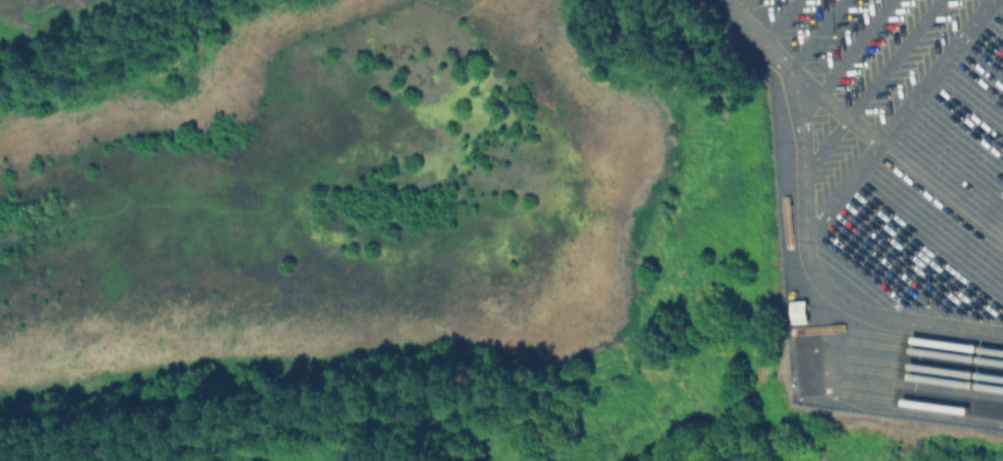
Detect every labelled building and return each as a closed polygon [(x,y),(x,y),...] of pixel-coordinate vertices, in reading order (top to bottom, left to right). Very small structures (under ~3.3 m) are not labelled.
[(791,301),(792,322),(807,322),(806,300),(791,301)]
